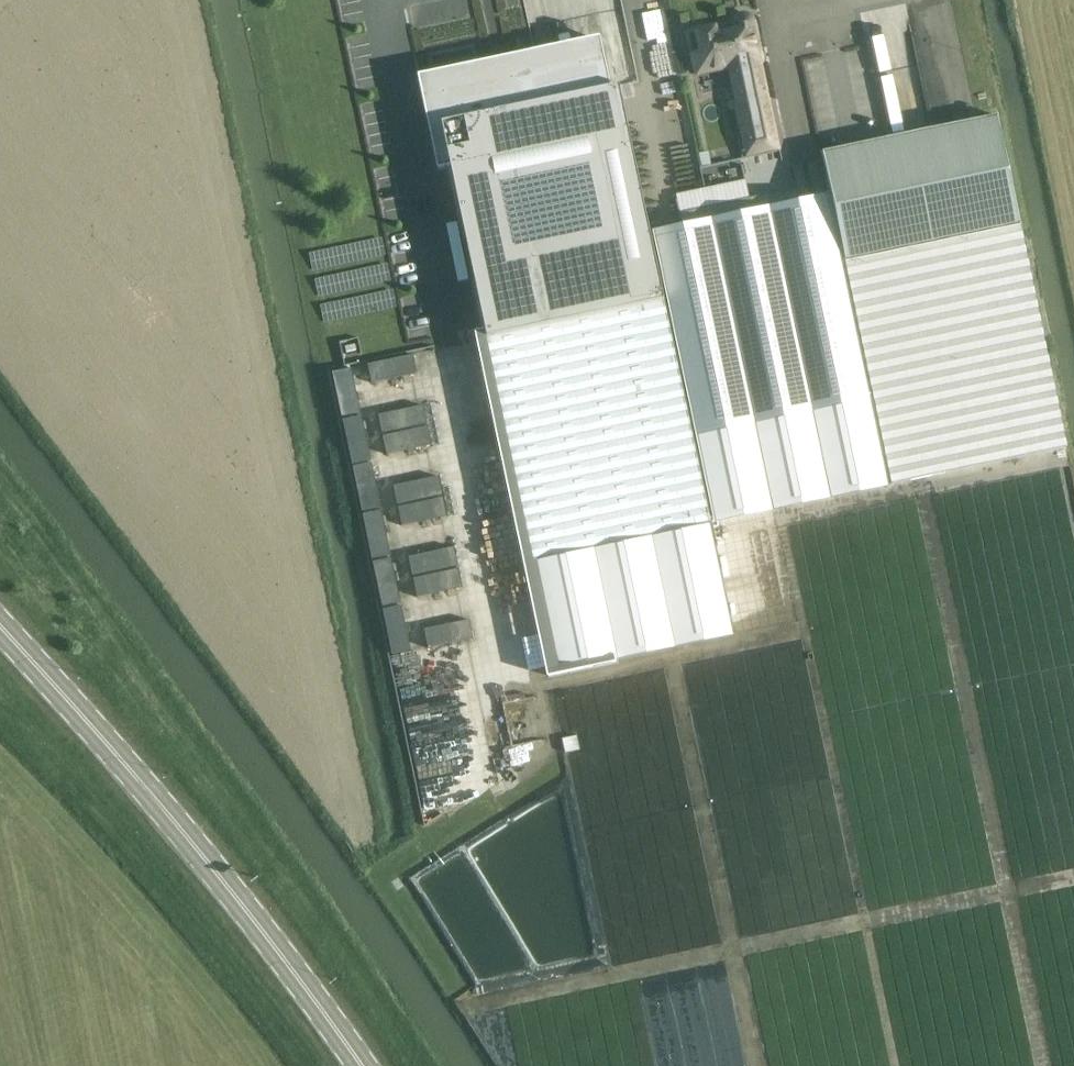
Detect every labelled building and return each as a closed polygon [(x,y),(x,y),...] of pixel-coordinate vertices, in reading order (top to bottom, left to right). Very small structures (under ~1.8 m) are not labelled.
[(761,61),(753,23),(751,19),(748,16),(744,15),(740,16),(736,19),(735,23),(734,27),(735,31),(715,36),(713,28),(698,31),(702,52),(693,54),(698,74),(718,69),(717,65),(734,61),(742,99),(737,100),(748,154),(776,148),(759,61),(761,61)] [(487,66),(424,80),(440,158),(437,158),(439,168),(450,166),(483,329),(476,330),(477,336),(485,335),(485,338),(486,338),(533,560),(535,560),(557,666),(547,668),(549,676),(615,663),(613,655),(732,630),(710,524),(713,523),(889,486),(827,195),(797,201),(682,225),(651,232),(649,232),(621,98),(618,85),(609,87),(599,40),(596,40),(606,88),(539,102),(529,57),(518,60),(506,62),(506,61),(496,63),(496,64),(487,66)] [(996,115),(822,152),(892,484),(1065,447),(1043,337),(996,115)] [(708,152),(699,154),(701,167),(711,165),(708,152)] [(334,369),(384,653),(404,650),(354,366),(334,369)] [(436,474),(393,485),(403,525),(446,515),(436,474)] [(407,556),(417,596),(461,586),(451,546),(407,556)] [(468,620),(423,626),(426,646),(471,639),(468,620)]
